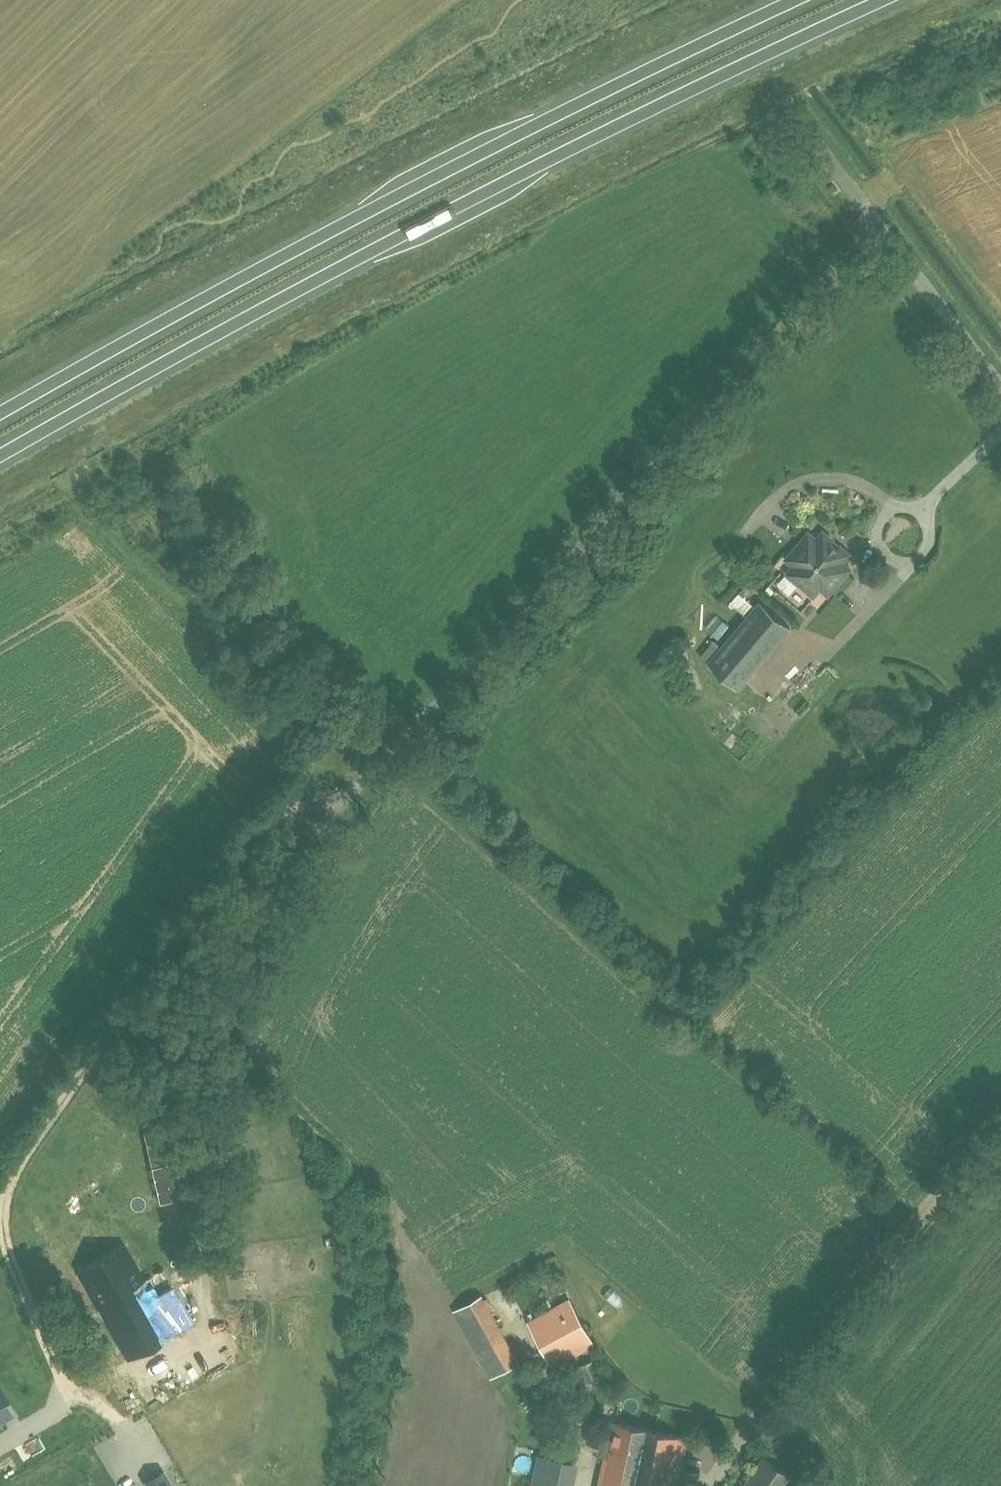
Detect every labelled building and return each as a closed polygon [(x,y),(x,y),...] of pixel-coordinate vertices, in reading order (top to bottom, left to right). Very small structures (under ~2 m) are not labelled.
[(829,594),(850,568),(843,562),(849,554),(840,545),(838,548),(832,543),(834,540),(824,532),(817,540),(810,533),(788,558),(795,565),(789,573),(814,595),(821,587),(829,594)] [(791,628),(760,601),(708,662),(738,688),(791,628)] [(128,1360),(194,1322),(163,1267),(144,1278),(124,1244),(78,1271),(128,1360)] [(524,1364),(494,1292),(464,1305),(494,1376),(524,1364)] [(529,1321),(549,1356),(554,1367),(596,1343),(571,1299),(529,1321)] [(680,1483),(683,1469),(680,1469),(680,1468),(687,1438),(618,1422),(615,1439),(604,1436),(601,1450),(607,1451),(600,1485),(679,1485),(680,1483)] [(575,1461),(548,1456),(541,1485),(570,1485),(575,1461)] [(794,1477),(766,1457),(746,1485),(787,1485),(794,1477)] [(147,1485),(148,1485),(173,1485),(165,1474),(147,1485)]
